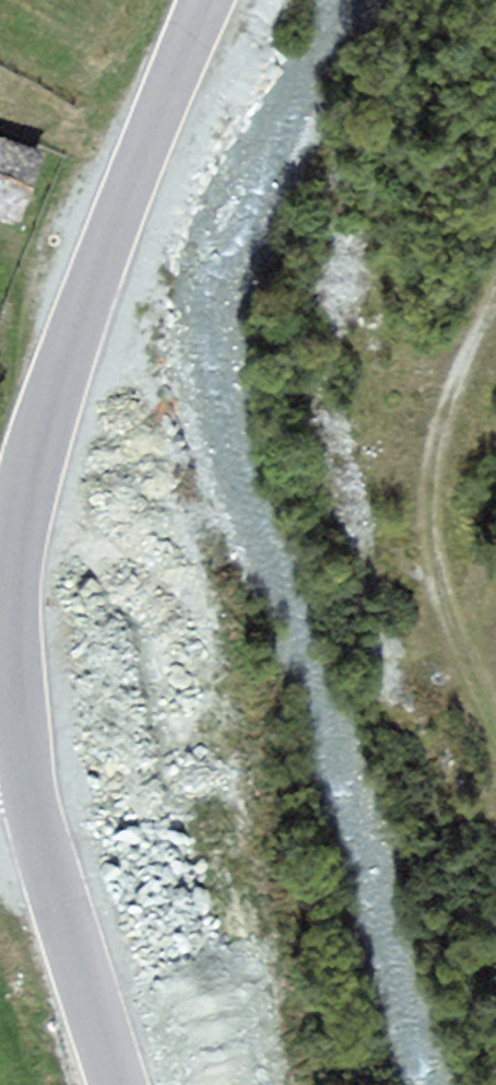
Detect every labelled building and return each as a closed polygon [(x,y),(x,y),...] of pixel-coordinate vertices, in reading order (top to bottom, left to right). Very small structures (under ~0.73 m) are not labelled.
[(0,142),(0,213),(17,219),(40,156),(0,142)]
